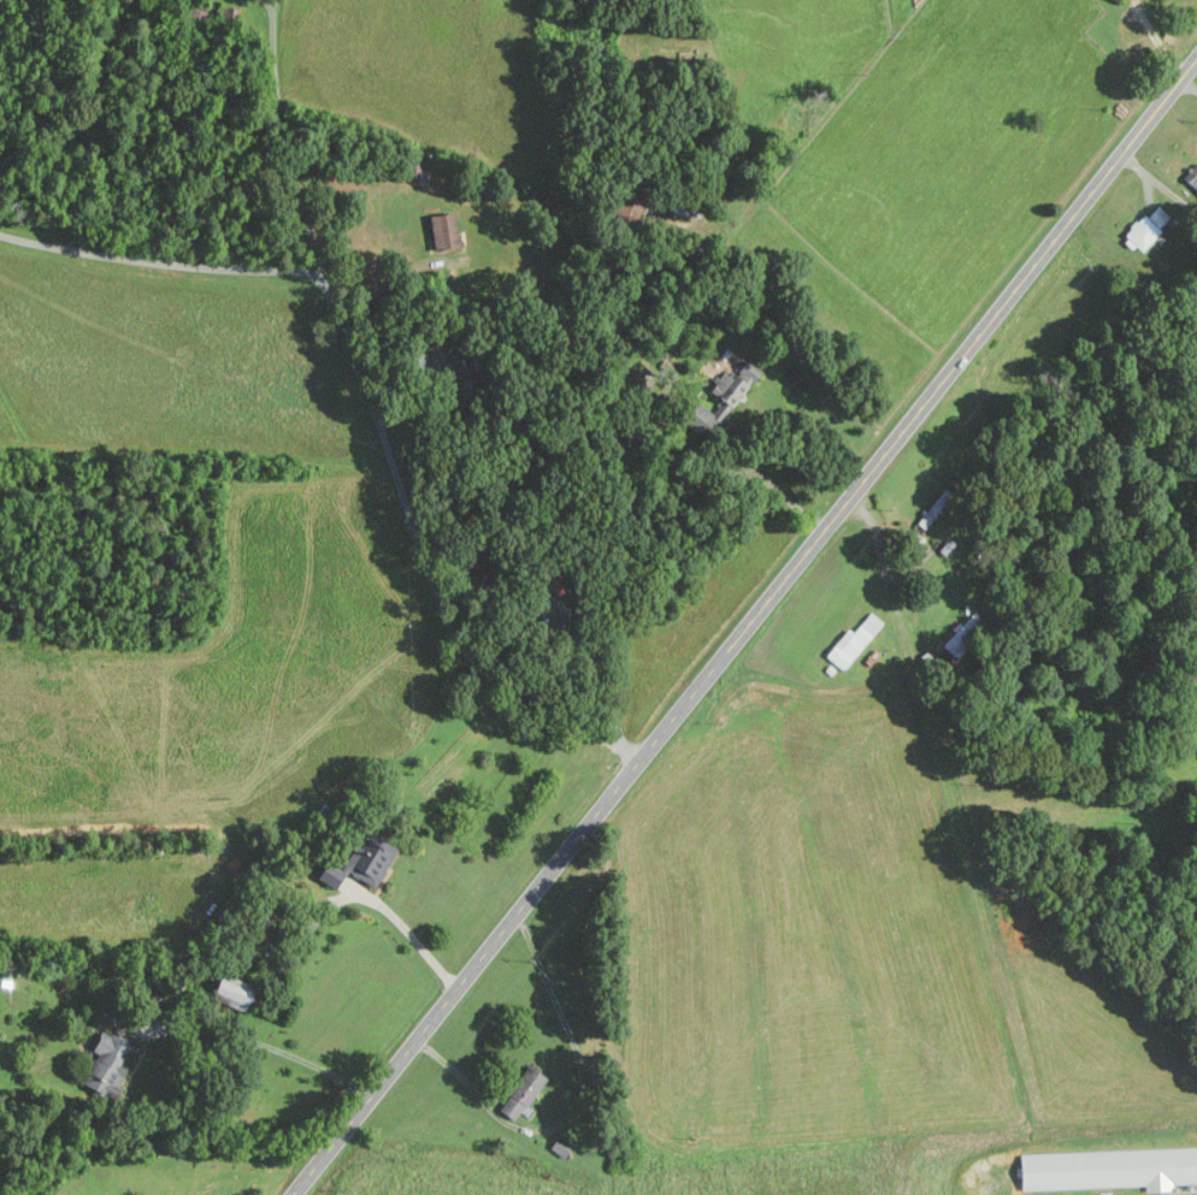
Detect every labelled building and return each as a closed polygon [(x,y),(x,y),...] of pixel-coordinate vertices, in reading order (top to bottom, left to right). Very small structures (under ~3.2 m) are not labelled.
[(1147,216),(1159,227),(1169,216),(1157,205),(1147,216)] [(459,245),(453,211),(427,215),(433,250),(459,245)] [(1123,234),(1141,251),(1160,231),(1143,214),(1123,234)] [(759,369),(745,360),(733,376),(725,370),(708,392),(720,401),(711,413),(696,401),(681,422),(705,440),(759,369)] [(825,657),(844,671),(880,621),(868,612),(854,633),(846,627),(825,657)] [(339,869),(324,862),(315,879),(334,889),(343,872),(374,888),(394,851),(359,832),(339,869)] [(245,1009),(251,984),(218,976),(212,1002),(245,1009)] [(82,1087),(112,1100),(134,1045),(99,1031),(91,1051),(95,1053),(82,1087)] [(516,1123),(545,1076),(526,1064),(497,1111),(516,1123)] [(1021,1190),(1146,1186),(1146,1192),(1172,1192),(1172,1184),(1196,1183),(1196,1148),(1020,1153),(1021,1190)]
